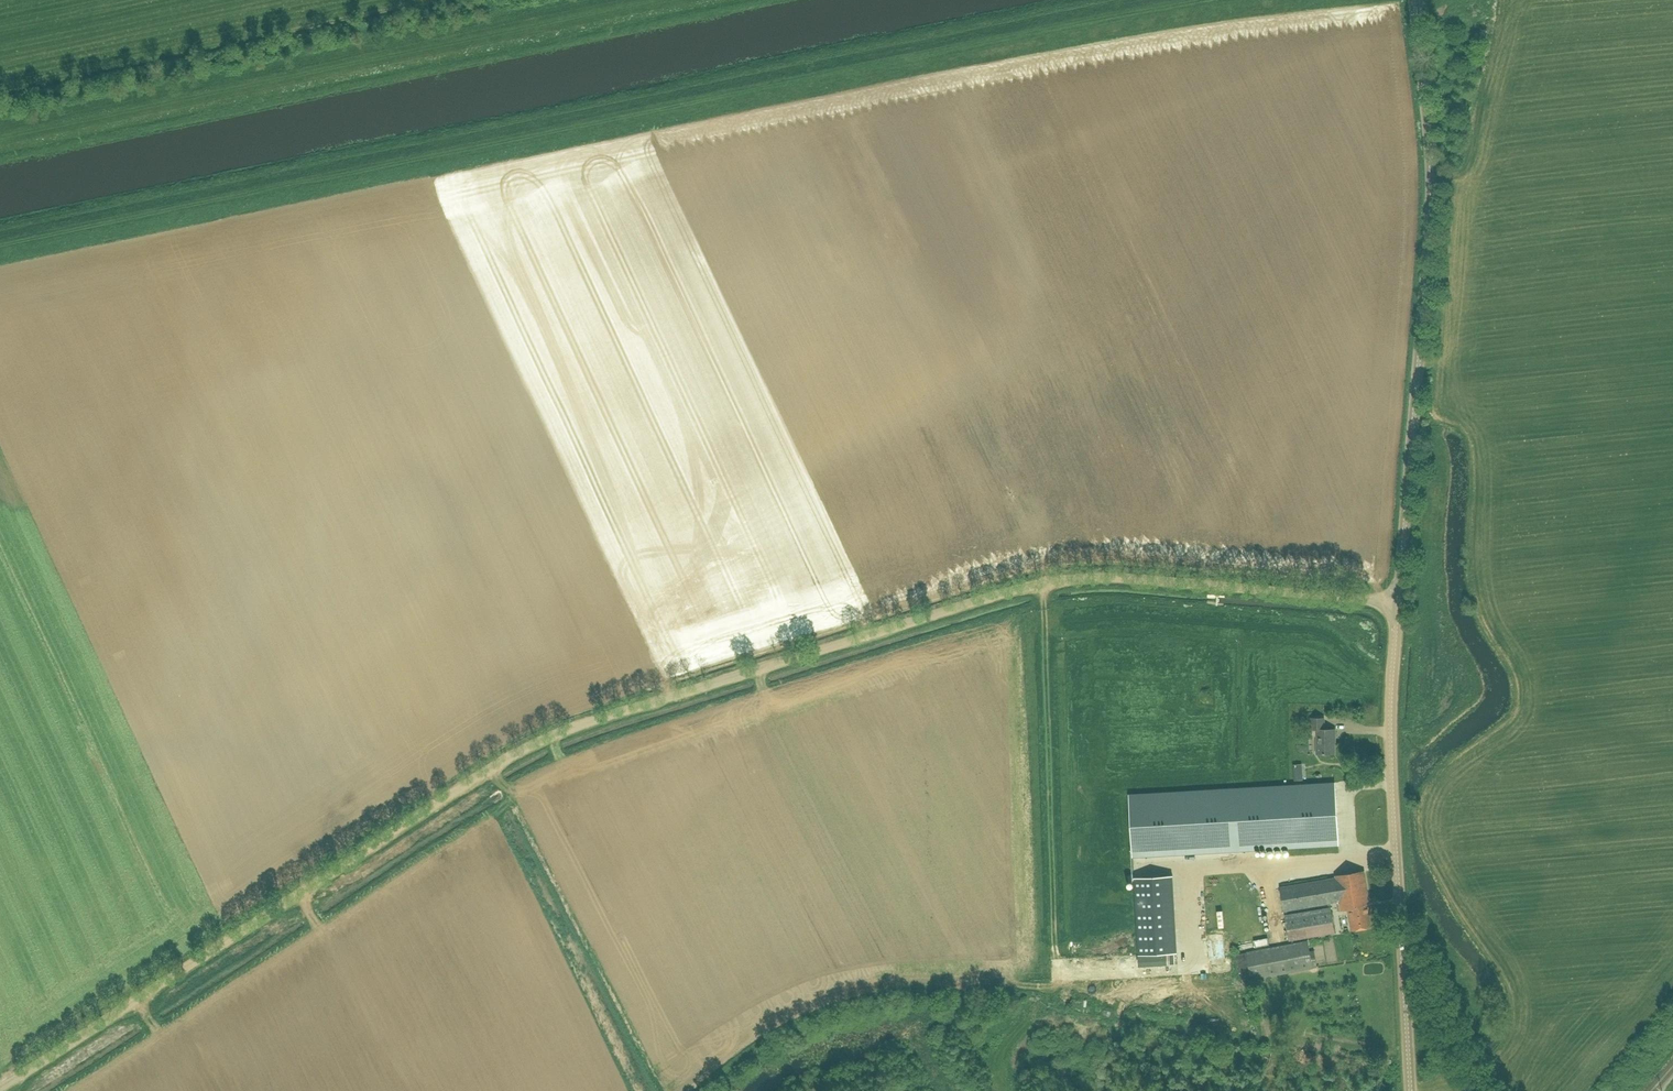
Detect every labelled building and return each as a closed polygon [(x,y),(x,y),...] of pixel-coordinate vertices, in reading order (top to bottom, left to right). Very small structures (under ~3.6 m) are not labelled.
[(1334,739),(1335,739),(1335,730),(1324,730),(1324,718),(1312,718),(1312,730),(1317,730),(1317,754),(1334,754),(1334,739)] [(1338,845),(1335,783),(1129,794),(1133,857),(1338,845)] [(1370,917),(1372,917),(1366,873),(1335,877),(1336,880),(1281,887),(1284,910),(1337,903),(1338,911),(1348,909),(1351,929),(1371,927),(1370,917)] [(1289,941),(1335,933),(1331,909),(1285,916),(1289,941)] [(1252,980),(1313,969),(1308,942),(1247,953),(1252,980)] [(1141,952),(1144,959),(1152,956),(1149,949),(1141,952)]
